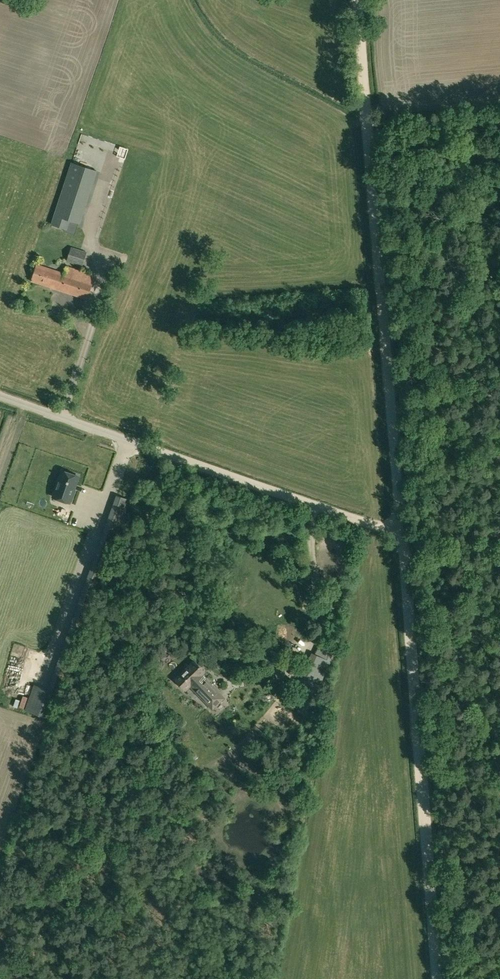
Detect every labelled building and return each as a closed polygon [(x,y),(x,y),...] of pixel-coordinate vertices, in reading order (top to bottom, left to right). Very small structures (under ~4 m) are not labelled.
[(55,215),(80,223),(97,171),(72,163),(55,215)] [(82,266),(87,252),(71,246),(66,261),(82,266)] [(87,299),(94,275),(67,266),(65,274),(37,265),(32,281),(87,299)] [(70,501),(71,501),(75,490),(73,490),(78,476),(62,471),(61,475),(60,476),(55,493),(63,495),(61,500),(69,503),(70,501)] [(126,501),(116,498),(48,688),(61,692),(126,501)] [(321,684),(330,664),(315,656),(312,655),(302,676),(321,684)] [(223,697),(200,674),(205,670),(195,660),(175,679),(185,690),(190,685),(212,708),(223,697)] [(302,676),(294,689),(312,700),(320,687),(302,676)] [(48,688),(34,684),(25,710),(51,719),(61,692),(48,688)]
